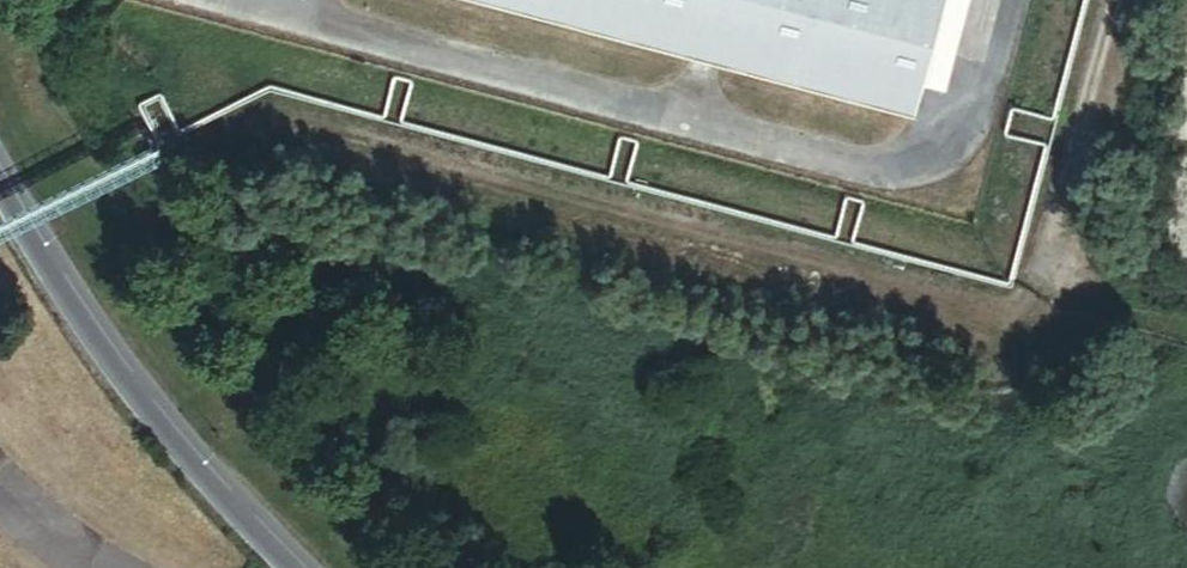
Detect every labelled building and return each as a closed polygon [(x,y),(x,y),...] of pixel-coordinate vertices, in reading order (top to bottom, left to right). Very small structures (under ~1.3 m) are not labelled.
[(919,113),(928,79),(949,0),(502,0),(919,113)] [(928,79),(952,86),(975,0),(949,0),(928,79)]
